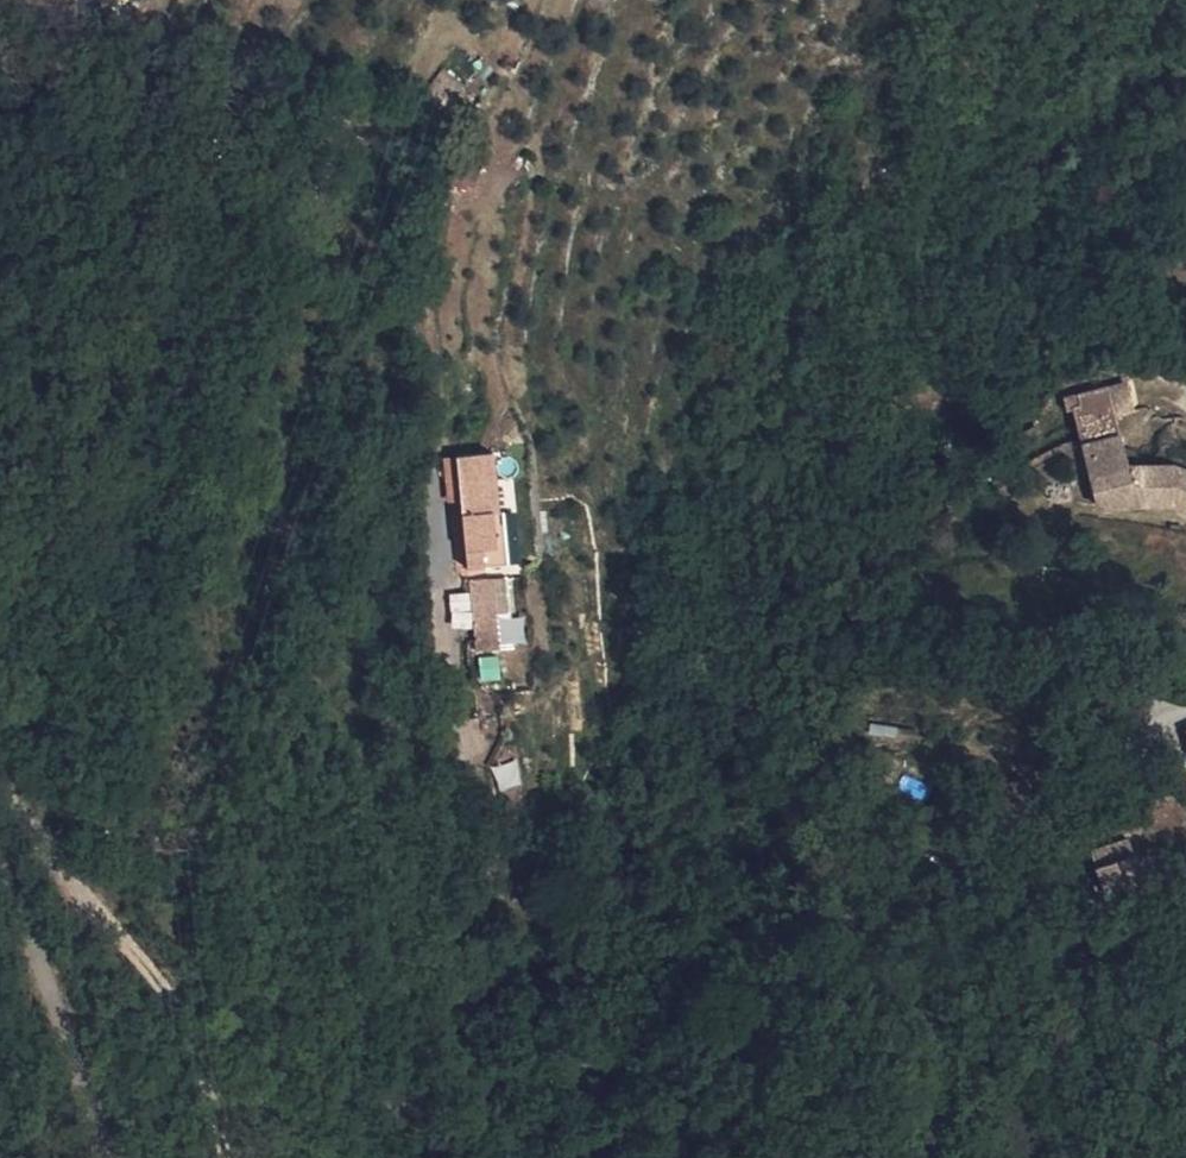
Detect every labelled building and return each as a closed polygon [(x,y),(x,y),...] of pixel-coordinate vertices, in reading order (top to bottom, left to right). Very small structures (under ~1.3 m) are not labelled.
[(1099,410),(1099,384),(1046,384),(1046,401),(1061,401),(1061,469),(1100,467),(1099,410)] [(1099,410),(1114,410),(1114,384),(1099,384),(1099,410)] [(467,572),(506,568),(496,452),(440,457),(444,502),(461,500),(467,572)] [(473,649),(524,649),(524,615),(506,615),(506,577),(470,577),(470,594),(449,594),(450,630),(473,630),(473,649)] [(1130,824),(1097,836),(1114,876),(1147,864),(1130,824)]
